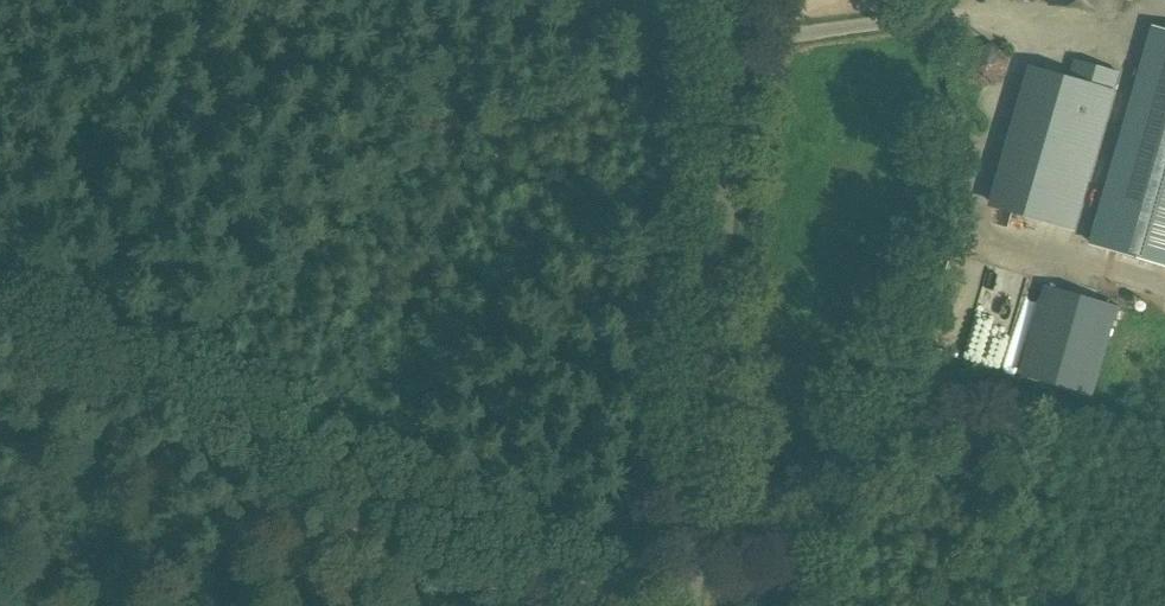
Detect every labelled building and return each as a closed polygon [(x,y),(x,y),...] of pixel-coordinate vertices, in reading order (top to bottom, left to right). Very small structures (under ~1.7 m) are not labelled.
[(1094,245),(1164,266),(1164,30),(1158,28),(1094,245)] [(1074,230),(1119,73),(1075,60),(1070,79),(1039,70),(999,208),(1074,230)]
